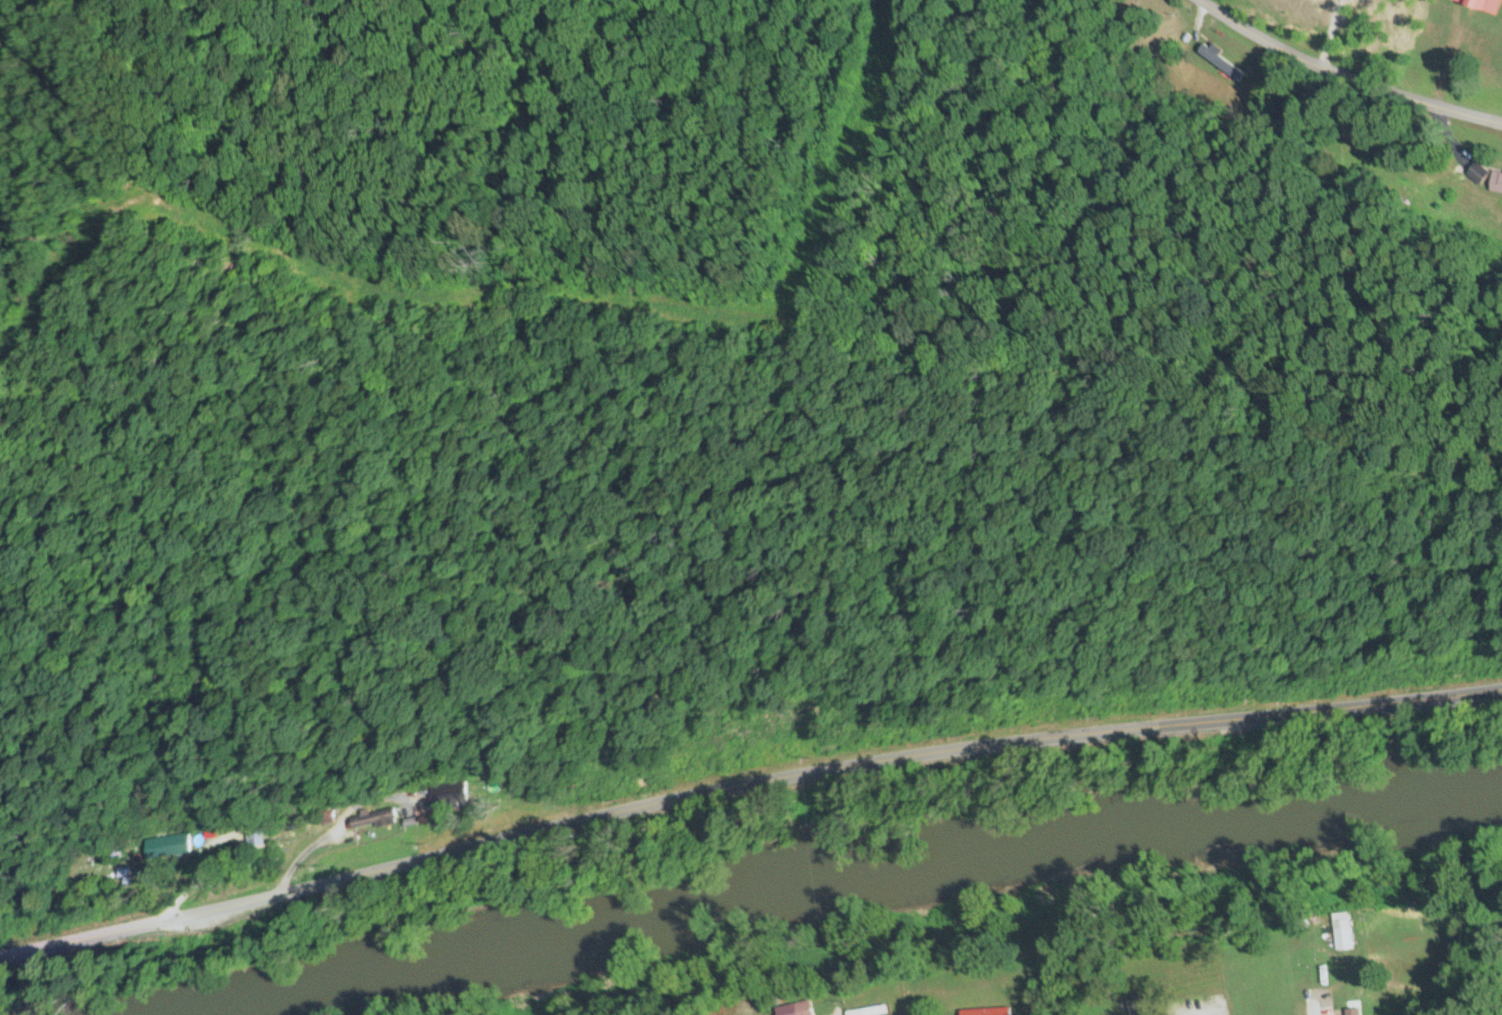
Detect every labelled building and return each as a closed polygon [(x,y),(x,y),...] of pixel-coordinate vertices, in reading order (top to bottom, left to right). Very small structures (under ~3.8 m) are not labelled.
[(1498,15),(1501,3),(1501,0),(1449,0),(1449,1),(1498,15)] [(432,810),(467,806),(464,784),(429,788),(432,810)] [(394,826),(392,812),(349,818),(351,832),(394,826)] [(190,859),(190,838),(162,838),(162,859),(190,859)] [(1352,920),(1334,920),(1334,950),(1352,950),(1352,920)] [(1128,1014),(1143,1014),(1139,997),(1125,999),(1128,1014)] [(810,1002),(776,1008),(777,1014),(812,1014),(810,1002)]
